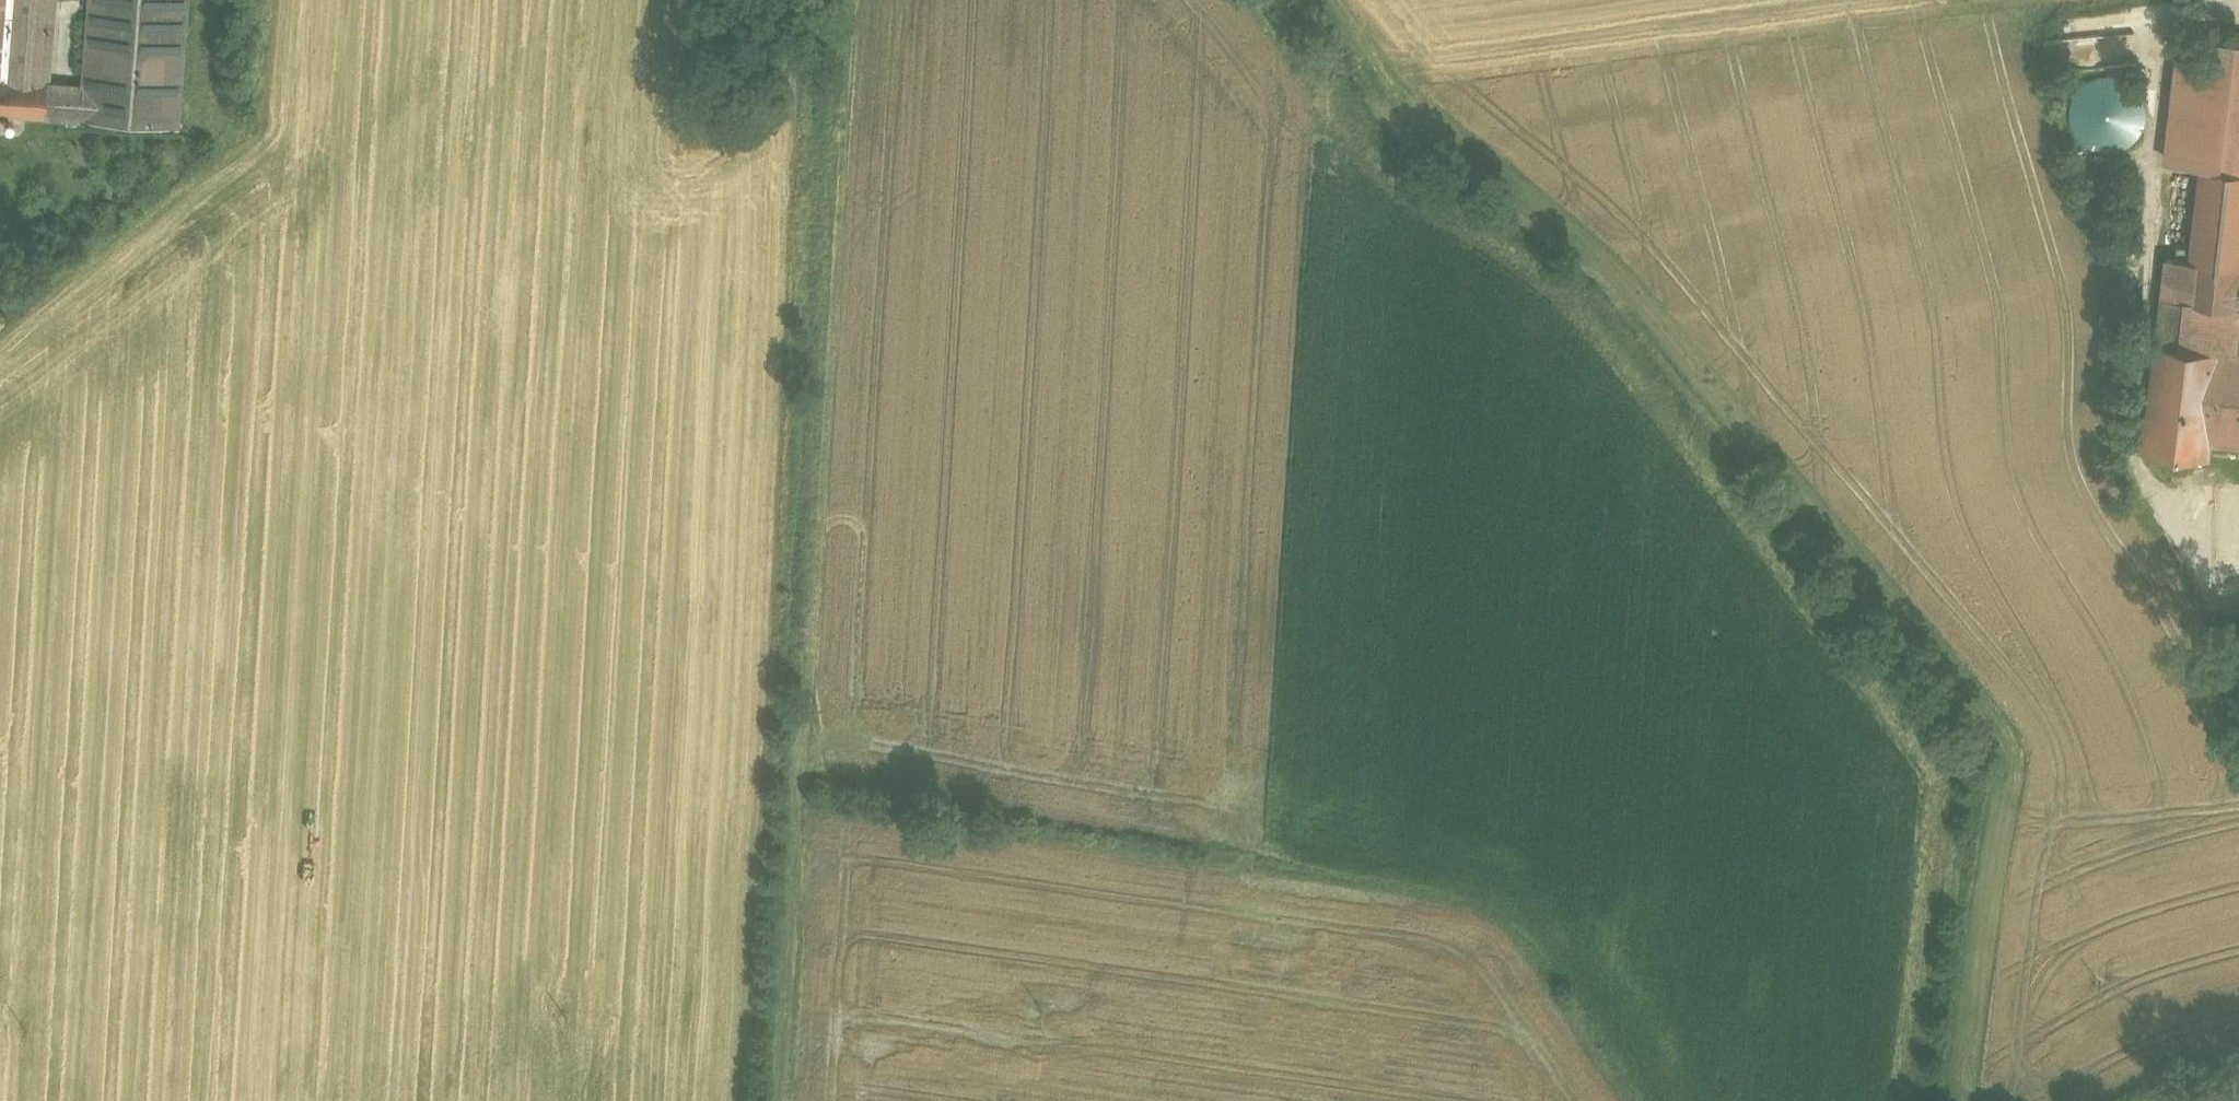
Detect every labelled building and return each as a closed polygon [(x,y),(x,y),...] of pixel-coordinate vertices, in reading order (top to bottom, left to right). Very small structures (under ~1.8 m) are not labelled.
[(45,116),(48,82),(54,0),(7,0),(1,79),(0,79),(0,113),(45,116)] [(48,82),(45,116),(177,127),(185,0),(89,0),(83,85),(48,82)] [(2218,39),(2215,61),(2180,57),(2168,161),(2238,170),(2238,42),(2218,39)] [(2128,79),(2123,76),(2118,75),(2113,74),(2107,73),(2101,74),(2097,75),(2091,78),(2087,80),(2083,83),(2080,86),(2078,88),(2075,93),(2072,100),(2071,105),(2070,109),(2070,113),(2071,117),(2071,120),(2073,125),(2074,129),(2077,133),(2080,138),(2084,142),(2088,145),(2092,146),(2097,149),(2105,150),(2111,150),(2117,150),(2120,149),(2126,147),(2129,145),(2132,143),(2135,140),(2139,136),(2142,131),(2145,125),(2146,121),(2147,117),(2147,111),(2147,105),(2145,101),(2144,96),(2141,91),(2137,86),(2133,82),(2128,79)] [(2202,166),(2198,200),(2193,237),(2191,259),(2186,299),(2238,305),(2238,170),(2202,166)] [(2198,200),(2179,198),(2175,235),(2193,237),(2198,200)] [(2186,299),(2191,259),(2167,257),(2157,343),(2235,352),(2238,320),(2238,305),(2186,299)] [(2157,343),(2144,450),(2207,457),(2209,439),(2238,442),(2238,353),(2235,352),(2157,343)]
